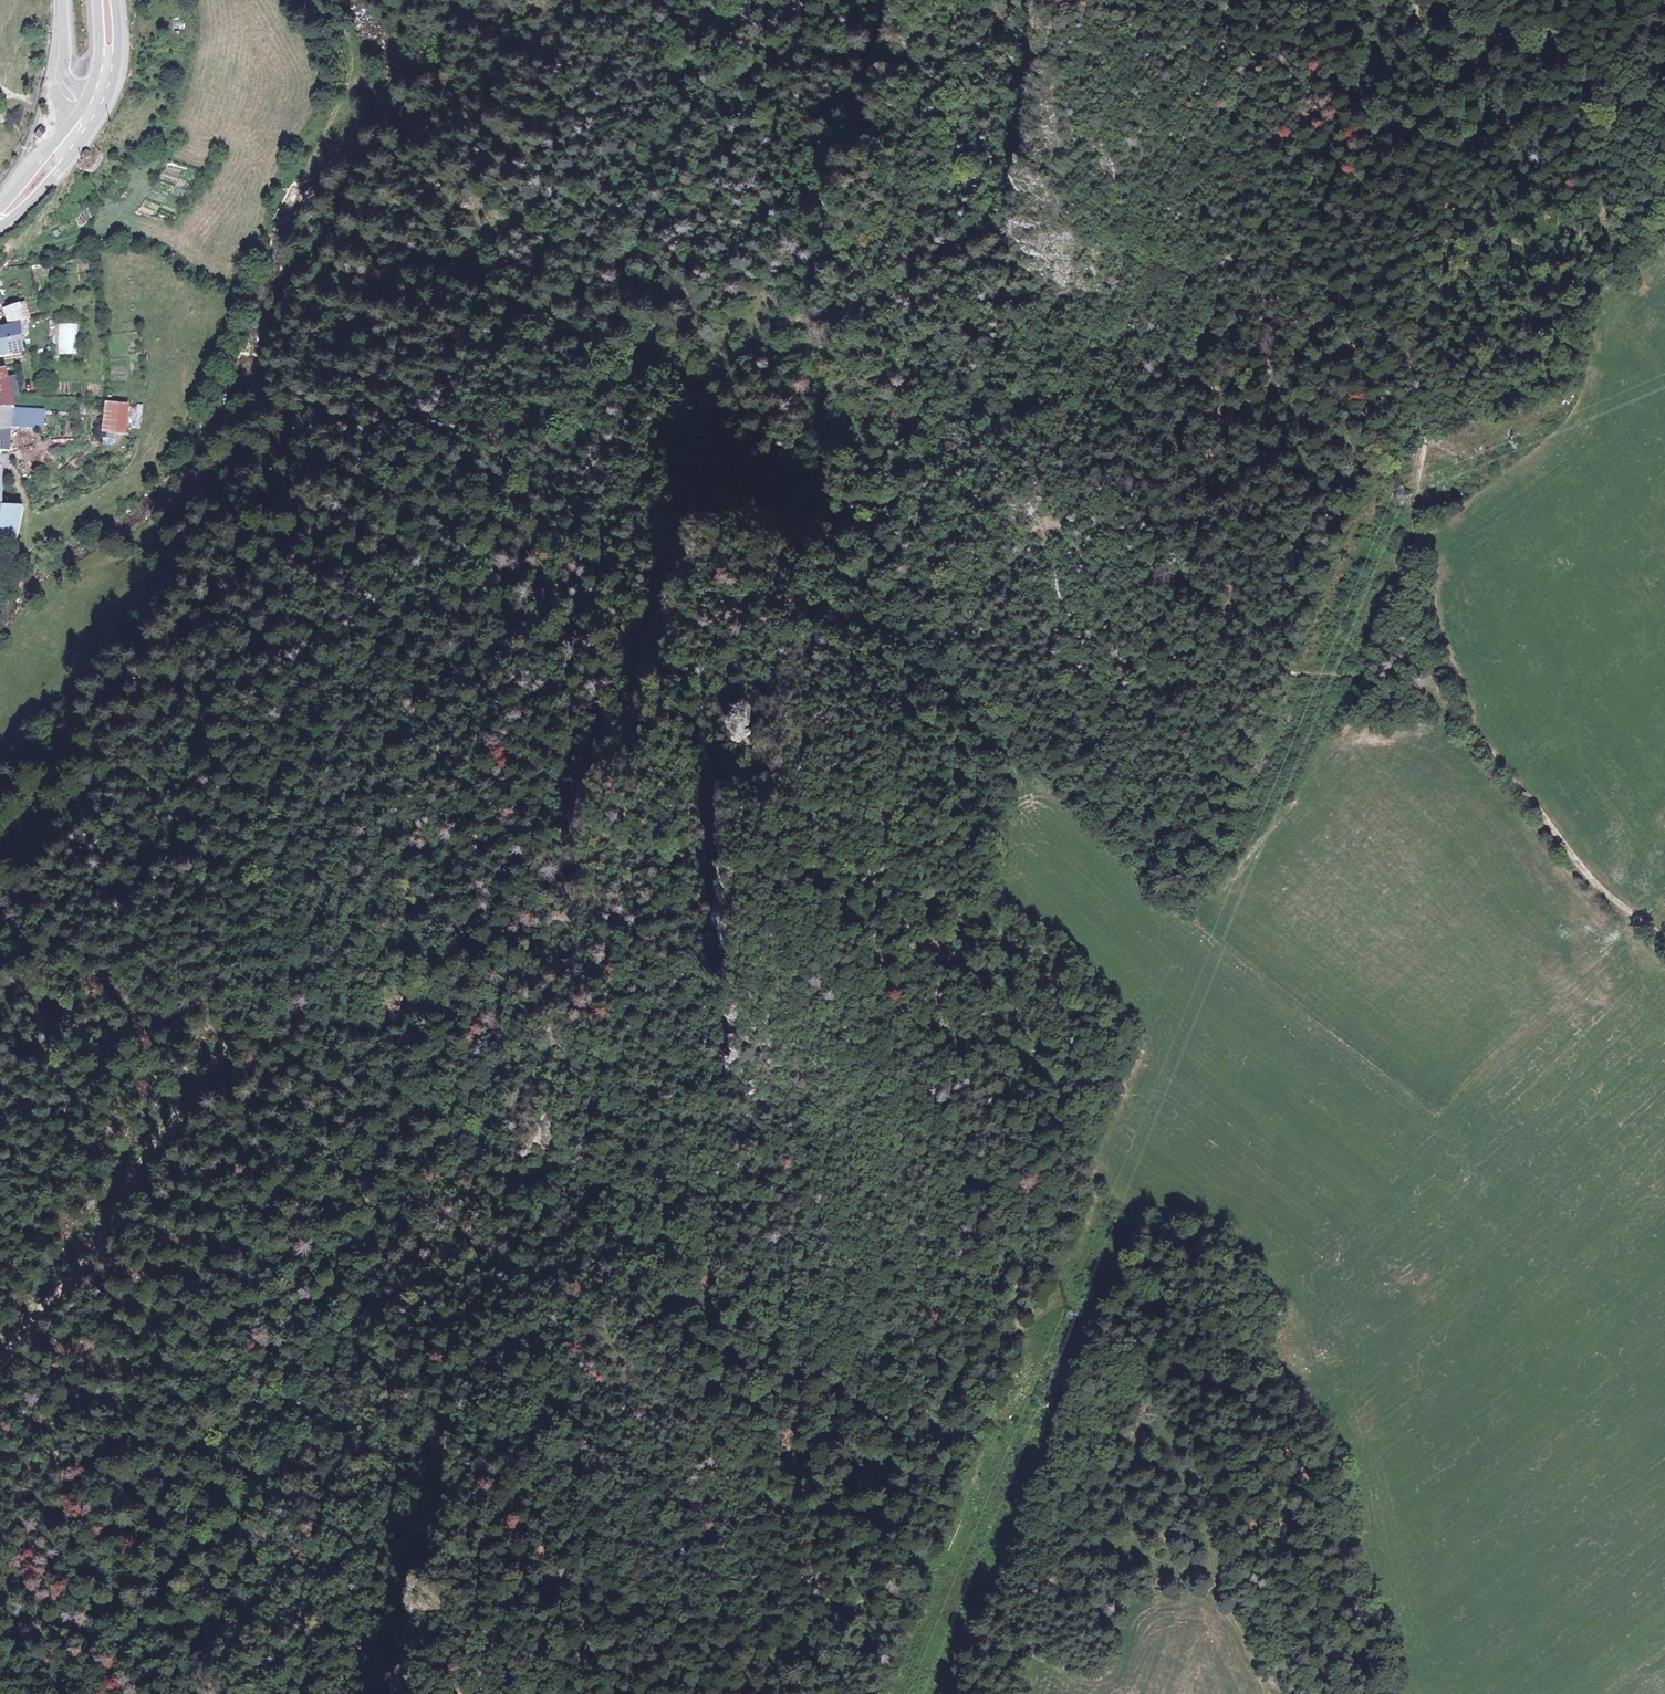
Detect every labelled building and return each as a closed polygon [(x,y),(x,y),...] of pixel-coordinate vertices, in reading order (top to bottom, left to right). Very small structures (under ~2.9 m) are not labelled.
[(46,132),(41,128),(35,136),(40,139),(46,132)] [(92,153),(89,150),(83,157),(87,160),(92,153)] [(19,323),(25,321),(20,308),(7,314),(11,326),(19,323)] [(19,325),(22,336),(29,335),(26,321),(25,321),(19,323),(19,325)] [(77,353),(75,323),(57,324),(59,354),(77,353)] [(25,352),(22,336),(19,325),(11,328),(0,331),(0,357),(25,352)] [(10,410),(13,409),(9,393),(16,392),(12,378),(7,379),(6,375),(0,377),(0,411),(4,410),(10,410)] [(103,399),(99,431),(126,434),(129,402),(103,399)] [(7,460),(8,442),(9,427),(10,410),(4,410),(0,411),(0,459),(7,460)] [(47,412),(15,411),(14,420),(33,421),(32,431),(46,431),(47,412)] [(112,444),(113,436),(102,435),(101,444),(112,444)] [(16,552),(20,532),(22,526),(24,522),(5,516),(5,476),(0,476),(0,548),(16,552)]
